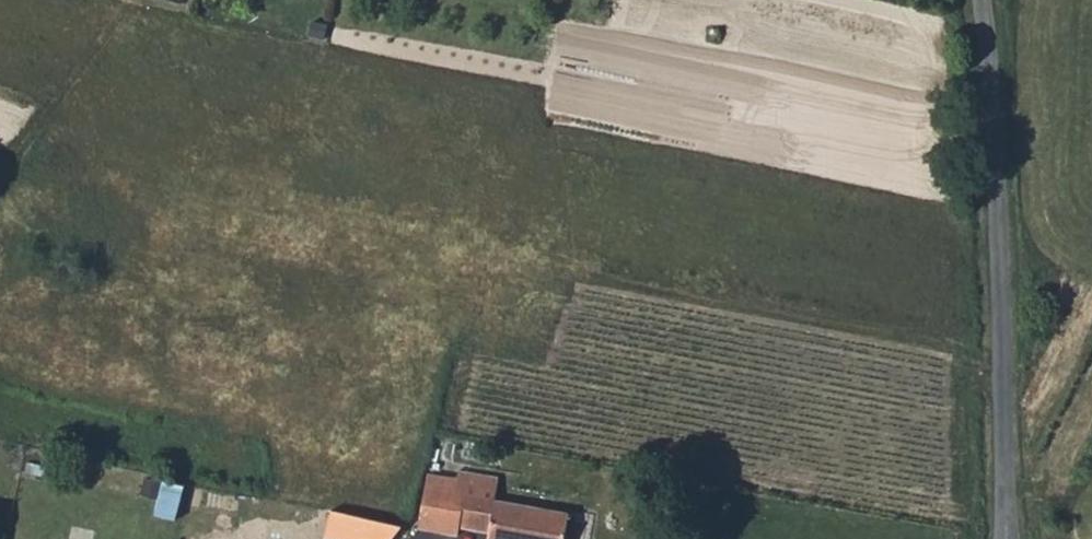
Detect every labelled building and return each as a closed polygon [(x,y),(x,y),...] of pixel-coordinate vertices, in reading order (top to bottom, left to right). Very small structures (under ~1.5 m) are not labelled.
[(487,538),(565,538),(570,515),(496,501),(500,479),(460,471),(459,478),(430,474),(422,526),(458,534),(459,527),(488,533),(487,538)] [(333,512),(328,538),(394,538),(404,526),(333,512)]
